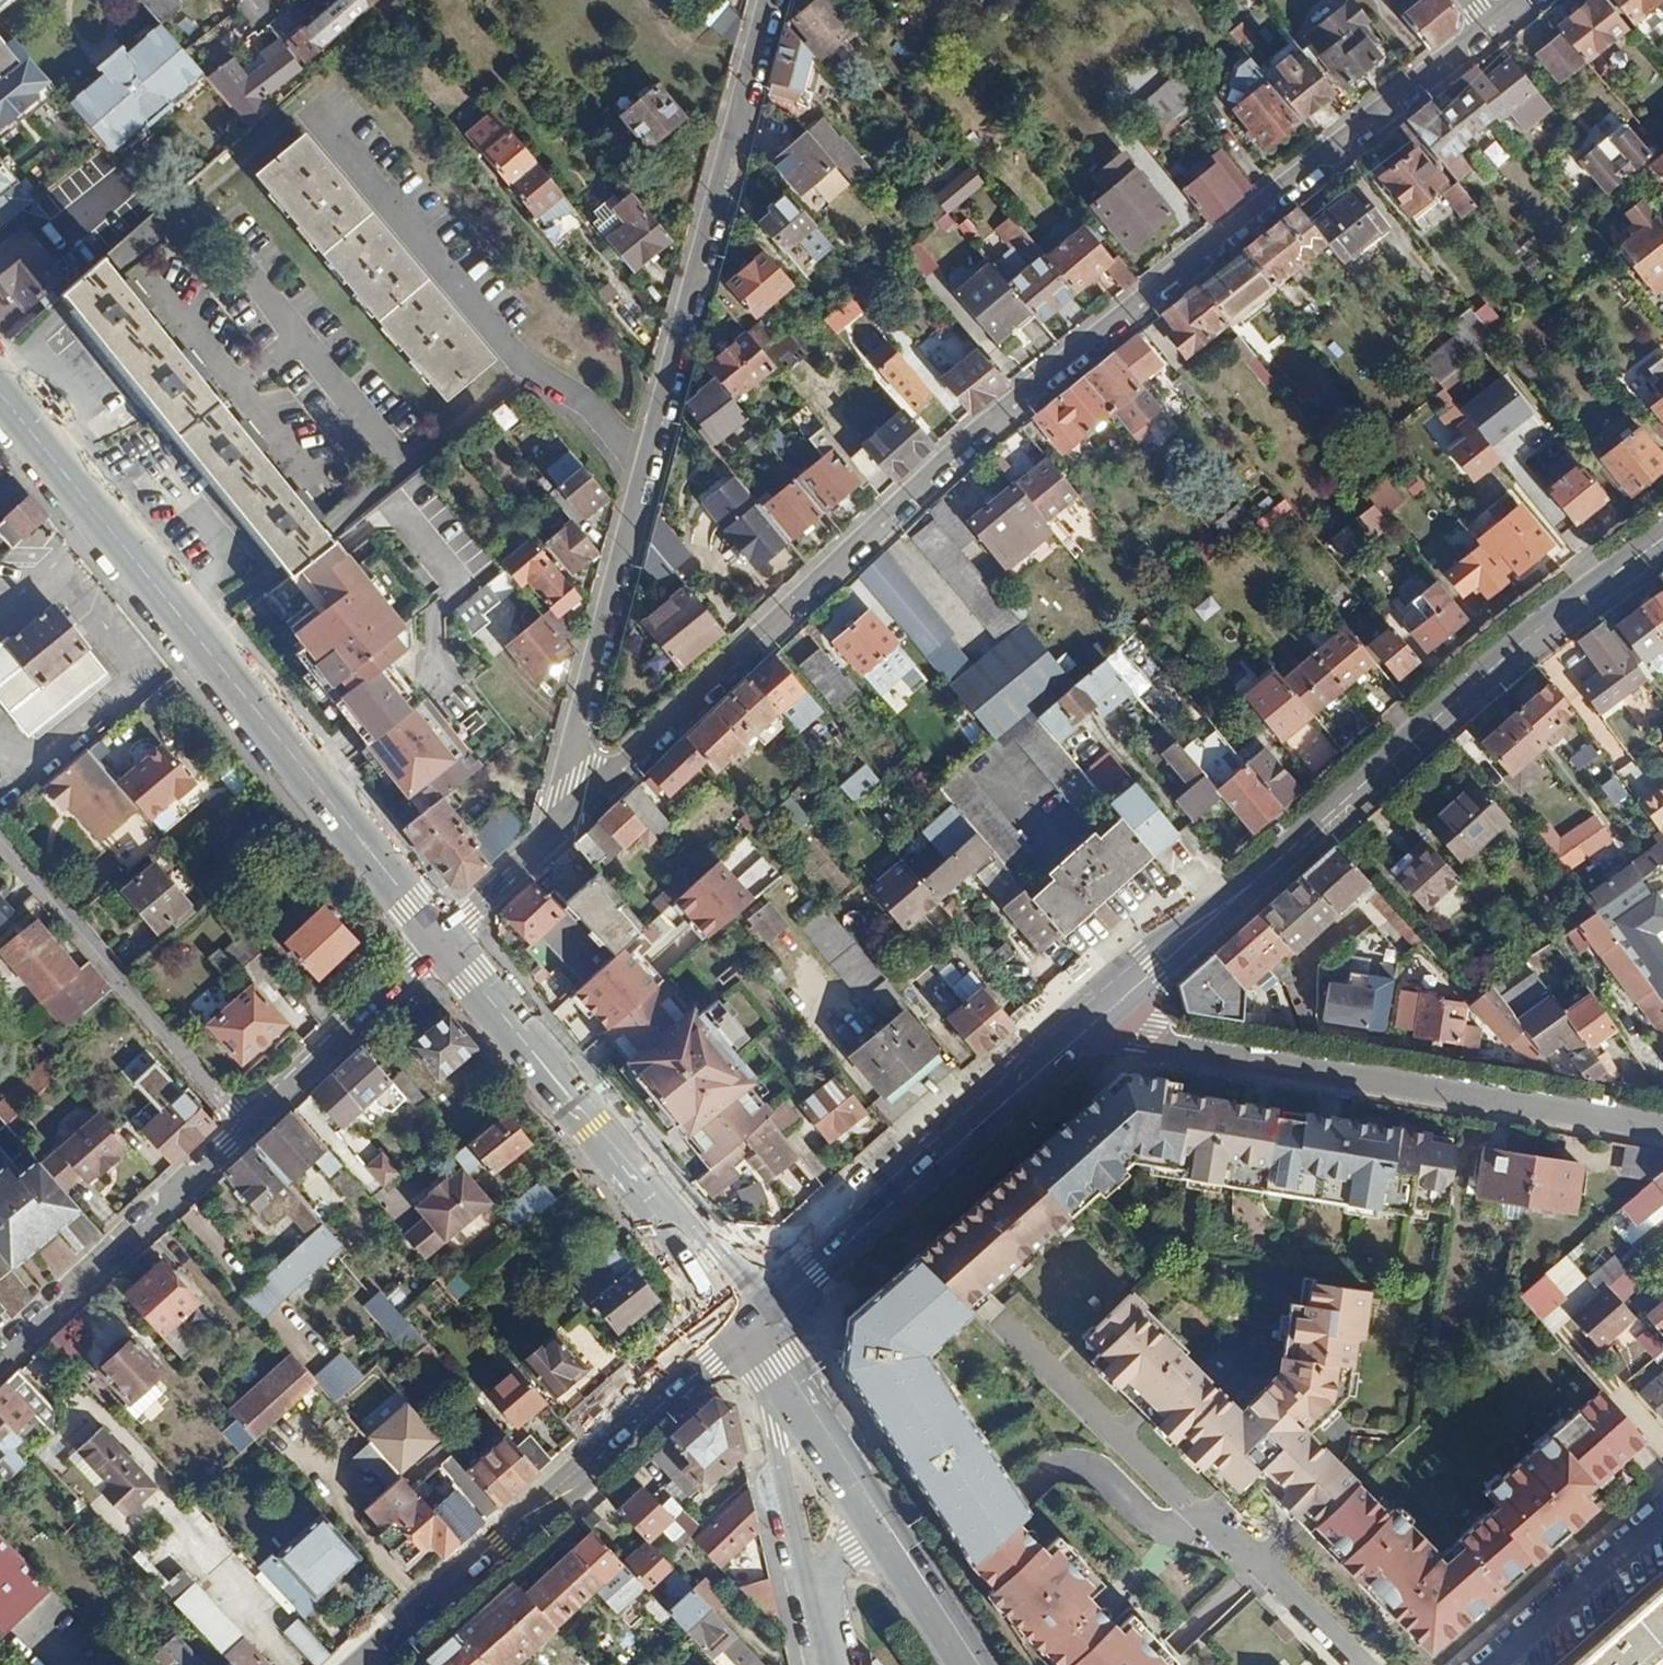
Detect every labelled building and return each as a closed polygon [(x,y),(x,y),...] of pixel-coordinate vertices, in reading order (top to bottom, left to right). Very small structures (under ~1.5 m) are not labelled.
[(154,23),(175,7),(170,0),(134,0),(154,23)] [(285,41),(302,61),(371,0),(332,0),(285,41)] [(797,48),(804,56),(811,65),(849,32),(822,0),(818,0),(790,25),(805,42),(797,48)] [(1298,49),(1319,75),(1327,68),(1342,86),(1376,59),(1362,41),(1365,38),(1356,27),(1366,19),(1350,0),(1342,0),(1330,10),(1331,12),(1305,33),(1311,40),(1299,48),(1298,49)] [(1410,8),(1399,16),(1424,48),(1451,27),(1454,14),(1442,0),(1419,0),(1410,8)] [(1558,33),(1583,61),(1585,63),(1625,27),(1602,0),(1588,0),(1555,29),(1558,33)] [(1633,21),(1657,0),(1615,0),(1633,21)] [(732,9),(714,24),(733,47),(740,19),(732,9)] [(178,51),(154,23),(67,100),(102,141),(115,155),(202,78),(178,51)] [(797,48),(780,29),(766,85),(794,93),(804,56),(797,48)] [(1558,33),(1528,57),(1551,86),(1583,61),(1558,33)] [(26,54),(8,34),(3,39),(0,35),(0,75),(26,54)] [(274,40),(259,52),(265,60),(240,80),(225,61),(203,80),(246,129),(270,107),(260,94),(296,67),(274,40)] [(1264,76),(1267,79),(1299,119),(1333,92),(1319,75),(1298,49),(1264,76)] [(26,54),(0,75),(0,132),(0,133),(17,119),(13,114),(18,109),(23,115),(40,101),(35,95),(51,83),(26,54)] [(1233,107),(1267,79),(1264,76),(1248,55),(1238,61),(1221,93),(1233,107)] [(1473,65),(1459,76),(1490,116),(1495,122),(1507,113),(1522,130),(1549,108),(1508,58),(1483,78),(1473,65)] [(1426,103),(1403,121),(1435,161),(1437,159),(1447,151),(1451,155),(1466,143),(1463,139),(1490,116),(1459,76),(1447,86),(1458,100),(1437,116),(1426,103)] [(1233,107),(1232,108),(1264,147),(1299,119),(1267,79),(1233,107)] [(650,88),(619,121),(648,149),(679,115),(650,88)] [(1153,101),(1138,114),(1153,132),(1169,119),(1153,101)] [(462,133),(505,185),(532,163),(488,111),(462,133)] [(816,121),(801,135),(833,171),(849,156),(816,121)] [(1435,161),(1403,121),(1393,129),(1410,150),(1379,176),(1408,212),(1410,211),(1415,217),(1436,201),(1431,194),(1443,184),(1433,171),(1436,169),(1432,163),(1435,161)] [(1618,126),(1579,158),(1606,192),(1636,169),(1645,160),(1618,126)] [(798,137),(767,165),(794,194),(805,184),(820,200),(839,182),(798,137)] [(253,177),(441,398),(451,390),(472,372),(485,361),(452,322),(455,320),(450,314),(445,308),(442,311),(396,256),(399,253),(393,246),(388,240),(384,243),(338,188),(341,186),(335,179),(331,174),(328,176),(297,140),(253,177)] [(1212,166),(1181,191),(1206,221),(1250,186),(1223,152),(1210,162),(1212,166)] [(1104,193),(1132,170),(1117,153),(1090,176),(1104,193)] [(1645,160),(1636,169),(1658,195),(1662,190),(1662,156),(1660,159),(1655,153),(1645,160)] [(532,163),(505,185),(532,216),(557,194),(532,163)] [(11,214),(33,197),(11,169),(5,173),(0,167),(0,223),(11,214)] [(942,213),(978,181),(968,169),(930,200),(942,213)] [(1168,211),(1132,170),(1104,193),(1091,205),(1127,247),(1168,211)] [(1355,189),(1310,225),(1324,242),(1340,262),(1385,226),(1355,189)] [(629,192),(591,223),(630,270),(668,239),(629,192)] [(765,214),(753,225),(798,275),(827,249),(780,195),(762,211),(765,214)] [(1631,264),(1662,239),(1662,230),(1641,201),(1625,213),(1630,220),(1625,225),(1632,236),(1618,247),(1631,264)] [(1296,207),(1240,252),(1269,287),(1324,242),(1310,225),(1296,207)] [(942,213),(933,220),(942,230),(950,223),(942,213)] [(1009,251),(990,268),(1024,307),(1037,322),(1073,291),(1044,257),(1009,217),(992,231),(1009,251)] [(1086,221),(1044,257),(1073,291),(1103,266),(1110,259),(1094,241),(1099,237),(1086,221)] [(0,247),(0,278),(21,304),(60,275),(24,230),(0,247)] [(1631,264),(1654,296),(1662,289),(1662,239),(1631,264)] [(914,245),(902,255),(921,277),(933,266),(914,245)] [(1196,287),(1224,322),(1227,325),(1270,289),(1269,287),(1240,252),(1212,274),(1196,287)] [(101,255),(59,292),(71,308),(167,430),(279,567),(284,574),(327,540),(322,533),(311,519),(251,443),(195,373),(136,299),(115,273),(101,255)] [(758,255),(723,286),(751,318),(787,287),(758,255)] [(1135,277),(1115,255),(1110,259),(1103,266),(1122,288),(1135,277)] [(988,266),(954,296),(990,337),(1024,307),(990,268),(988,266)] [(810,287),(798,299),(807,308),(818,320),(831,309),(810,287)] [(1196,287),(1162,314),(1176,332),(1174,334),(1169,337),(1183,355),(1224,322),(1196,287)] [(863,289),(850,301),(869,322),(882,310),(863,289)] [(1487,306),(1475,316),(1492,337),(1505,327),(1487,306)] [(1441,352),(1454,368),(1492,337),(1475,316),(1472,312),(1459,322),(1467,331),(1441,352)] [(750,325),(739,335),(756,354),(770,341),(756,325),(750,325)] [(781,332),(770,341),(756,354),(767,367),(777,378),(802,356),(781,332)] [(697,373),(706,384),(725,404),(767,367),(756,354),(739,335),(697,373)] [(1135,336),(1113,353),(1137,382),(1158,364),(1135,336)] [(977,348),(941,378),(969,411),(1006,381),(977,348)] [(893,353),(877,368),(912,407),(929,392),(893,353)] [(1095,367),(1082,378),(1110,412),(1126,432),(1139,421),(1122,401),(1141,386),(1137,382),(1113,353),(1095,367)] [(1530,412),(1501,375),(1457,408),(1475,430),(1487,444),(1530,412)] [(1179,376),(1173,381),(1190,402),(1197,397),(1179,376)] [(1065,391),(1035,415),(1063,450),(1110,412),(1082,378),(1065,391)] [(1650,405),(1662,421),(1662,382),(1653,389),(1660,397),(1650,405)] [(696,430),(690,435),(704,450),(738,419),(725,404),(706,384),(694,395),(695,396),(678,410),(696,430)] [(801,406),(788,417),(820,453),(790,478),(818,511),(852,481),(857,486),(865,479),(848,459),(801,406)] [(898,408),(858,443),(862,447),(892,481),(910,464),(931,443),(898,408)] [(1621,427),(1592,449),(1621,487),(1658,459),(1624,414),(1615,420),(1621,427)] [(1475,430),(1450,450),(1470,476),(1496,456),(1487,444),(1475,430)] [(770,433),(759,443),(772,457),(783,448),(770,433)] [(1613,487),(1579,444),(1568,453),(1579,465),(1547,490),(1574,524),(1605,499),(1603,495),(1613,487)] [(892,481),(862,447),(848,459),(865,479),(878,494),(892,481)] [(545,492),(569,520),(602,492),(569,452),(544,473),(554,485),(545,492)] [(1028,471),(1011,485),(1042,523),(1075,495),(1044,458),(1028,471)] [(790,478),(756,509),(784,541),(818,511),(790,478)] [(1382,480),(1365,494),(1373,504),(1382,515),(1398,500),(1382,480)] [(731,481),(700,506),(721,532),(752,568),(784,541),(756,509),(731,481)] [(1011,485),(967,522),(1005,567),(1049,531),(1042,523),(1011,485)] [(0,519),(0,537),(9,549),(45,516),(27,494),(3,517),(0,519)] [(925,510),(933,519),(959,551),(972,541),(938,498),(925,510)] [(1236,505),(1215,522),(1228,538),(1249,521),(1236,505)] [(1518,505),(1475,540),(1499,571),(1507,564),(1514,572),(1549,544),(1518,505)] [(1090,514),(1084,518),(1100,537),(1106,533),(1090,514)] [(879,554),(856,575),(992,739),(1065,681),(959,551),(933,519),(910,537),(998,647),(971,668),(879,554)] [(569,520),(546,541),(570,569),(593,548),(569,520)] [(649,520),(642,547),(667,574),(684,558),(649,520)] [(1461,559),(1444,572),(1461,592),(1475,581),(1485,594),(1505,578),(1499,571),(1475,540),(1460,522),(1443,537),(1461,559)] [(1351,526),(1332,540),(1350,562),(1368,547),(1351,526)] [(342,552),(330,538),(327,540),(284,574),(263,592),(283,617),(278,621),(298,646),(288,654),(355,736),(365,749),(417,812),(444,790),(478,763),(418,689),(390,655),(405,643),(404,629),(342,552)] [(531,584),(550,606),(555,612),(558,610),(576,593),(552,565),(532,541),(501,566),(520,590),(531,584)] [(642,547),(636,570),(654,590),(669,576),(667,574),(642,547)] [(495,599),(481,582),(447,610),(466,634),(485,619),(479,612),(495,599)] [(1438,584),(1409,605),(1412,610),(1404,615),(1414,629),(1410,632),(1426,650),(1466,618),(1438,584)] [(679,587),(636,624),(676,668),(719,630),(679,587)] [(1639,610),(1662,641),(1662,593),(1639,610)] [(0,637),(0,705),(25,736),(82,691),(86,696),(108,678),(50,604),(7,638),(4,634),(0,637)] [(568,648),(572,653),(577,632),(558,610),(555,612),(550,606),(540,614),(568,648)] [(1639,610),(1610,633),(1626,655),(1636,667),(1662,644),(1662,641),(1639,610)] [(849,629),(833,643),(861,676),(862,675),(879,695),(914,664),(870,612),(849,629)] [(517,634),(503,645),(530,678),(564,651),(537,618),(517,634)] [(1342,628),(1311,654),(1341,690),(1372,664),(1342,628)] [(1390,628),(1370,645),(1397,677),(1417,660),(1390,628)] [(1636,667),(1626,655),(1621,658),(1600,629),(1577,645),(1599,674),(1578,689),(1597,716),(1647,681),(1636,667)] [(817,647),(796,665),(831,704),(851,687),(817,647)] [(772,654),(746,679),(774,712),(800,689),(772,654)] [(1311,654),(1281,679),(1310,716),(1341,690),(1311,654)] [(1071,688),(1035,718),(1055,743),(1072,728),(1070,725),(1088,709),(1096,719),(1121,698),(1153,735),(1161,729),(1104,662),(1071,688)] [(746,679),(685,737),(702,759),(714,773),(774,712),(746,679)] [(1281,679),(1248,707),(1278,743),(1310,716),(1281,679)] [(1550,684),(1482,744),(1508,773),(1504,776),(1518,793),(1543,771),(1530,755),(1541,745),(1539,741),(1544,738),(1551,746),(1569,731),(1562,723),(1571,714),(1550,684)] [(480,712),(460,722),(467,736),(487,726),(480,712)] [(1081,821),(1105,802),(1055,743),(1035,718),(1012,737),(1081,821)] [(1161,729),(1153,735),(1147,741),(1187,788),(1173,800),(1189,820),(1217,796),(1213,790),(1161,729)] [(685,737),(647,773),(666,792),(702,759),(685,737)] [(1595,744),(1566,764),(1572,776),(1602,756),(1595,744)] [(158,745),(114,782),(146,821),(173,798),(175,801),(193,786),(158,745)] [(68,803),(127,872),(163,840),(146,821),(114,782),(86,749),(43,787),(61,809),(68,803)] [(1260,751),(1243,765),(1278,808),(1295,792),(1260,751)] [(1243,765),(1213,790),(1217,796),(1249,833),(1278,808),(1243,765)] [(867,768),(840,790),(850,801),(876,779),(867,768)] [(959,769),(936,788),(975,834),(1006,871),(1029,851),(959,769)] [(1601,788),(1613,807),(1631,795),(1619,776),(1601,788)] [(1133,784),(1108,805),(1119,819),(1150,856),(1176,834),(1133,784)] [(634,786),(619,799),(650,837),(665,824),(634,786)] [(1639,803),(1661,835),(1662,837),(1662,786),(1639,803)] [(1475,789),(1430,831),(1462,865),(1507,823),(1475,789)] [(444,790),(400,826),(430,863),(446,884),(462,887),(488,862),(526,825),(505,803),(471,835),(449,813),(457,807),(444,790)] [(619,799),(572,845),(590,867),(603,856),(620,847),(627,840),(637,850),(650,837),(619,799)] [(786,805),(802,827),(811,820),(795,799),(786,805)] [(743,809),(735,816),(747,829),(755,823),(743,809)] [(1613,840),(1595,813),(1561,837),(1550,820),(1529,835),(1559,877),(1613,840)] [(1028,897),(1058,931),(1061,935),(1150,856),(1119,819),(1096,839),(1091,834),(1046,873),(1050,878),(1028,897)] [(998,901),(1017,884),(1006,871),(975,834),(917,882),(933,901),(982,859),(988,867),(977,876),(998,901)] [(1589,900),(1598,911),(1627,890),(1644,878),(1662,865),(1662,837),(1661,835),(1654,840),(1657,845),(1631,863),(1628,859),(1622,864),(1625,868),(1586,896),(1589,900)] [(726,858),(761,894),(781,876),(746,839),(726,858)] [(1458,880),(1422,840),(1390,871),(1426,910),(1458,880)] [(1370,887),(1334,848),(1258,917),(1288,952),(1291,956),(1370,887)] [(752,898),(716,858),(689,883),(675,895),(671,899),(700,931),(707,939),(722,925),(752,898)] [(933,901),(917,882),(903,864),(872,890),(908,934),(940,908),(933,901)] [(152,865),(122,892),(157,931),(187,905),(152,865)] [(582,982),(625,943),(641,927),(595,872),(578,888),(563,903),(537,936),(582,982)] [(681,874),(667,887),(675,895),(689,883),(681,874)] [(1644,878),(1627,890),(1657,934),(1662,929),(1662,899),(1661,895),(1657,899),(1644,878)] [(530,943),(537,936),(563,903),(550,891),(543,898),(530,884),(500,912),(530,943)] [(1028,897),(1017,884),(998,901),(1038,948),(1058,931),(1028,897)] [(1598,911),(1662,1000),(1662,950),(1654,937),(1657,934),(1627,890),(1598,911)] [(812,893),(789,912),(853,989),(863,980),(877,998),(889,987),(812,893)] [(1378,895),(1368,905),(1412,952),(1421,943),(1378,895)] [(950,900),(940,908),(968,941),(978,932),(950,900)] [(1598,911),(1589,900),(1555,924),(1562,936),(1582,923),(1598,911)] [(766,903),(750,916),(767,936),(783,922),(766,903)] [(323,907),(281,944),(313,979),(354,943),(323,907)] [(1582,923),(1634,998),(1640,999),(1661,1032),(1662,1032),(1662,1000),(1598,911),(1582,923)] [(1288,952),(1258,917),(1214,957),(1244,991),(1269,969),(1274,965),(1288,952)] [(36,923),(2,954),(64,1028),(112,989),(88,962),(77,971),(36,923)] [(251,986),(252,986),(263,976),(276,991),(285,983),(243,933),(221,952),(251,986)] [(602,1032),(661,979),(654,972),(625,943),(582,982),(570,993),(595,1024),(602,1032)] [(985,943),(976,950),(991,968),(1009,952),(1001,943),(992,951),(985,943)] [(1344,945),(1316,965),(1317,983),(1326,981),(1320,1019),(1369,1027),(1374,995),(1369,989),(1350,986),(1349,979),(1363,966),(1344,945)] [(1247,1023),(1244,991),(1214,957),(1177,990),(1192,1014),(1247,1023)] [(923,958),(907,972),(922,989),(938,975),(923,958)] [(1301,1008),(1274,965),(1269,969),(1307,1032),(1319,1034),(1318,1011),(1301,1008)] [(1539,976),(1490,1011),(1517,1050),(1536,1037),(1547,1053),(1542,1057),(1554,1073),(1614,1083),(1589,1047),(1565,1013),(1539,976)] [(694,1017),(661,979),(602,1032),(610,1041),(637,1071),(630,1077),(707,1169),(722,1155),(734,1145),(765,1117),(769,1113),(744,1085),(748,1082),(724,1055),(742,1038),(710,1002),(694,1017)] [(900,984),(892,991),(919,1023),(930,1014),(907,987),(904,989),(900,984)] [(251,986),(207,1024),(239,1062),(284,1023),(252,986),(251,986)] [(978,990),(962,1003),(995,1041),(1010,1028),(978,990)] [(1443,1000),(1404,993),(1399,1029),(1417,1032),(1416,1036),(1459,1043),(1465,1006),(1442,1003),(1443,1000)] [(1565,1013),(1589,1047),(1616,1028),(1593,993),(1565,1013)] [(1531,1069),(1517,1050),(1490,1011),(1482,1000),(1470,1008),(1467,1023),(1491,1057),(1497,1054),(1505,1065),(1531,1069)] [(962,1003),(946,1016),(979,1055),(995,1041),(962,1003)] [(900,1010),(847,1053),(879,1092),(882,1090),(930,1051),(932,1049),(900,1010)] [(447,1013),(408,1046),(436,1080),(475,1048),(447,1013)] [(359,1046),(307,1095),(335,1125),(369,1097),(378,1108),(388,1109),(402,1098),(393,1087),(359,1046)] [(0,1102),(0,1116),(5,1122),(62,1074),(50,1061),(0,1102)] [(132,1084),(160,1115),(182,1095),(154,1064),(132,1084)] [(404,1078),(393,1087),(402,1098),(425,1126),(437,1116),(404,1078)] [(834,1080),(800,1107),(827,1140),(861,1113),(834,1080)] [(1266,1166),(1272,1129),(1274,1119),(1163,1104),(1165,1091),(1111,1084),(1019,1168),(1067,1219),(1073,1226),(1148,1161),(1171,1165),(1172,1160),(1184,1161),(1182,1173),(1229,1180),(1230,1169),(1259,1173),(1260,1166),(1266,1166)] [(211,1126),(182,1095),(160,1115),(141,1132),(170,1164),(211,1126)] [(769,1113),(765,1117),(782,1138),(793,1128),(783,1115),(788,1111),(781,1102),(769,1113)] [(95,1110),(38,1160),(63,1189),(77,1176),(82,1182),(95,1170),(97,1173),(114,1158),(112,1156),(125,1144),(95,1110)] [(291,1110),(253,1146),(285,1182),(309,1160),(324,1176),(338,1164),(291,1110)] [(503,1114),(451,1157),(460,1168),(463,1172),(479,1159),(488,1171),(525,1140),(503,1114)] [(765,1117),(734,1145),(740,1151),(744,1147),(748,1152),(751,1149),(773,1173),(795,1154),(782,1138),(765,1117)] [(1300,1133),(1272,1129),(1266,1166),(1279,1168),(1279,1173),(1291,1175),(1291,1171),(1303,1172),(1302,1178),(1341,1183),(1338,1200),(1382,1206),(1384,1193),(1388,1193),(1389,1186),(1409,1189),(1409,1192),(1420,1194),(1419,1199),(1436,1201),(1437,1197),(1449,1198),(1455,1152),(1427,1148),(1427,1140),(1302,1122),(1300,1133)] [(1644,1176),(1645,1145),(1625,1144),(1624,1175),(1644,1176)] [(253,1146),(223,1174),(256,1209),(285,1182),(253,1146)] [(1579,1166),(1485,1150),(1477,1198),(1571,1215),(1579,1166)] [(380,1188),(396,1174),(378,1153),(361,1167),(380,1188)] [(707,1169),(698,1177),(711,1192),(736,1171),(722,1155),(707,1169)] [(63,1189),(38,1160),(35,1156),(27,1163),(13,1174),(2,1160),(0,1161),(0,1260),(5,1266),(69,1211),(77,1204),(63,1189)] [(463,1172),(460,1168),(445,1180),(443,1178),(426,1192),(428,1195),(413,1207),(442,1241),(489,1202),(463,1172)] [(1067,1219),(1019,1168),(927,1248),(915,1259),(965,1308),(978,1297),(1067,1219)] [(1635,1193),(1649,1209),(1662,1197),(1662,1170),(1635,1193)] [(513,1198),(497,1212),(510,1228),(513,1231),(553,1199),(541,1185),(518,1204),(513,1198)] [(327,1223),(246,1294),(264,1314),(345,1243),(327,1223)] [(612,1250),(575,1282),(617,1331),(654,1299),(612,1250)] [(1613,1288),(1622,1299),(1662,1264),(1662,1262),(1654,1252),(1613,1288)] [(965,1308),(915,1259),(869,1297),(922,1351),(928,1346),(930,1348),(970,1314),(965,1308)] [(5,1266),(0,1260),(0,1310),(1,1309),(8,1317),(30,1296),(5,1266)] [(1609,1261),(1586,1281),(1597,1293),(1606,1285),(1620,1273),(1609,1261)] [(159,1262),(122,1296),(178,1358),(195,1343),(174,1319),(194,1300),(159,1262)] [(1283,1364),(1327,1407),(1336,1398),(1341,1363),(1355,1363),(1358,1332),(1364,1337),(1370,1290),(1305,1282),(1303,1308),(1297,1307),(1295,1328),(1303,1331),(1300,1350),(1285,1348),(1283,1364)] [(1634,1319),(1606,1285),(1597,1293),(1571,1316),(1597,1349),(1634,1319)] [(384,1288),(366,1303),(407,1355),(425,1341),(384,1288)] [(1313,1528),(1358,1483),(1325,1448),(1321,1452),(1316,1445),(1318,1442),(1305,1425),(1327,1407),(1283,1364),(1238,1406),(1143,1310),(1148,1305),(1136,1291),(1094,1332),(1107,1348),(1101,1352),(1110,1362),(1105,1366),(1121,1382),(1127,1378),(1166,1418),(1162,1422),(1178,1440),(1189,1432),(1195,1439),(1190,1444),(1193,1448),(1189,1452),(1200,1465),(1212,1465),(1216,1461),(1220,1467),(1217,1471),(1237,1492),(1261,1471),(1284,1495),(1276,1504),(1295,1522),(1307,1535),(1313,1528)] [(921,1352),(922,1351),(869,1297),(845,1317),(839,1366),(920,1493),(978,1556),(1017,1520),(1025,1513),(1012,1493),(982,1450),(984,1448),(963,1417),(959,1419),(953,1410),(957,1407),(921,1352)] [(1645,1315),(1661,1334),(1662,1332),(1662,1301),(1645,1315)] [(61,1327),(47,1341),(69,1365),(83,1351),(61,1327)] [(553,1335),(523,1361),(551,1393),(581,1368),(553,1335)] [(130,1339),(96,1369),(125,1401),(159,1371),(130,1339)] [(322,1374),(346,1394),(365,1372),(342,1351),(322,1374)] [(293,1358),(230,1415),(252,1439),(316,1383),(293,1358)] [(543,1400),(515,1368),(498,1382),(495,1379),(484,1388),(515,1424),(543,1400)] [(16,1370),(1,1385),(33,1419),(36,1417),(52,1434),(52,1410),(16,1370)] [(1639,1394),(1662,1423),(1662,1370),(1653,1379),(1655,1381),(1639,1394)] [(0,1385),(0,1474),(4,1478),(23,1461),(13,1451),(23,1442),(16,1435),(33,1419),(1,1385),(0,1385)] [(1648,1448),(1603,1393),(1569,1422),(1564,1419),(1549,1431),(1553,1435),(1547,1441),(1543,1436),(1529,1448),(1533,1453),(1504,1479),(1499,1473),(1485,1484),(1490,1489),(1484,1495),(1498,1509),(1435,1563),(1430,1558),(1436,1551),(1393,1507),(1386,1513),(1358,1483),(1313,1528),(1346,1562),(1340,1568),(1381,1609),(1429,1658),(1570,1541),(1599,1517),(1586,1501),(1637,1458),(1648,1448)] [(711,1402),(651,1456),(686,1496),(736,1451),(726,1406),(711,1402)] [(442,1444),(422,1421),(407,1434),(428,1457),(442,1444)] [(99,1428),(77,1449),(114,1488),(101,1501),(122,1524),(158,1491),(99,1428)] [(497,1506),(535,1472),(514,1447),(503,1435),(464,1469),(497,1506)] [(528,1435),(514,1447),(535,1472),(549,1459),(528,1435)] [(441,1556),(458,1541),(418,1498),(411,1489),(379,1454),(366,1466),(385,1487),(362,1508),(380,1530),(376,1533),(390,1551),(393,1548),(404,1563),(429,1541),(441,1556)] [(431,1485),(418,1498),(458,1541),(481,1521),(454,1489),(442,1499),(431,1485)] [(643,1489),(618,1512),(645,1541),(658,1529),(670,1541),(674,1537),(680,1544),(688,1537),(643,1489)] [(745,1491),(692,1541),(717,1568),(755,1533),(750,1511),(745,1491)] [(978,1556),(920,1493),(967,1565),(968,1565),(978,1556)] [(268,1550),(254,1563),(303,1616),(317,1602),(314,1599),(359,1556),(318,1511),(272,1554),(268,1550)] [(1017,1520),(978,1556),(968,1565),(986,1582),(982,1586),(993,1597),(991,1599),(1027,1639),(1028,1637),(1055,1664),(1163,1664),(1165,1663),(1159,1656),(1124,1620),(1117,1627),(1083,1591),(1091,1583),(1053,1543),(1045,1550),(1017,1520)] [(592,1532),(572,1551),(599,1585),(602,1582),(623,1607),(642,1587),(623,1566),(592,1532)] [(49,1588),(0,1537),(0,1635),(49,1588)] [(623,1566),(642,1587),(650,1595),(664,1583),(680,1599),(665,1614),(666,1615),(700,1652),(711,1642),(733,1664),(747,1652),(712,1614),(689,1589),(648,1544),(623,1566)] [(572,1551),(523,1596),(553,1627),(599,1585),(572,1551)] [(763,1567),(725,1576),(778,1633),(763,1567)] [(178,1595),(197,1579),(187,1568),(168,1584),(178,1595)] [(703,1576),(689,1589),(712,1614),(726,1601),(703,1576)] [(510,1582),(481,1608),(525,1654),(553,1627),(523,1596),(510,1582)] [(1570,1664),(1650,1664),(1662,1654),(1662,1584),(1570,1664)] [(651,1599),(643,1607),(658,1623),(666,1615),(665,1614),(651,1599)] [(453,1634),(481,1664),(512,1664),(525,1654),(481,1608),(453,1634)] [(332,1654),(299,1618),(285,1631),(315,1664),(319,1664),(332,1654)] [(209,1640),(233,1664),(266,1664),(226,1624),(209,1640)] [(427,1664),(481,1664),(453,1634),(423,1661),(427,1664)] [(869,1651),(872,1664),(882,1664),(869,1651)]
